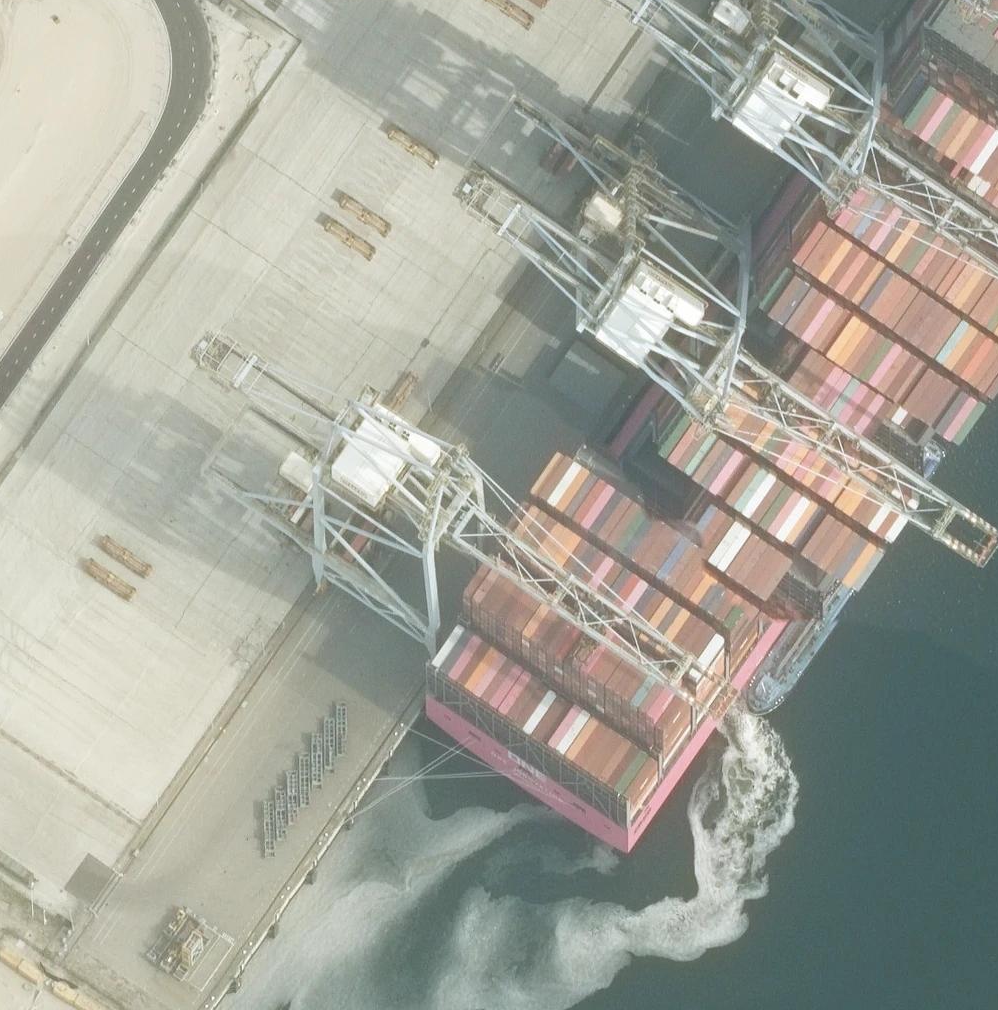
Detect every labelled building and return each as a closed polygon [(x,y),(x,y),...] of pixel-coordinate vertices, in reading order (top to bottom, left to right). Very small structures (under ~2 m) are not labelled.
[(393,671),(378,701),(392,708),(407,678),(393,671)]
